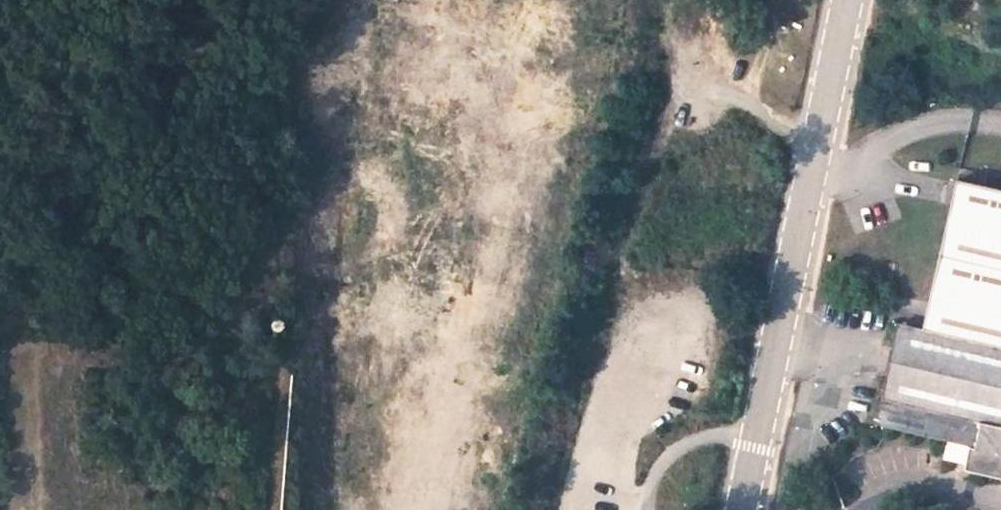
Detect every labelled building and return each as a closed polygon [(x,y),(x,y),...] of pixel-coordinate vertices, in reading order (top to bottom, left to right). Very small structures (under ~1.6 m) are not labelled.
[(959,182),(930,302),(1000,318),(1000,192),(959,182)] [(930,302),(924,329),(891,322),(871,423),(969,446),(966,461),(1000,469),(1000,318),(930,302)]
